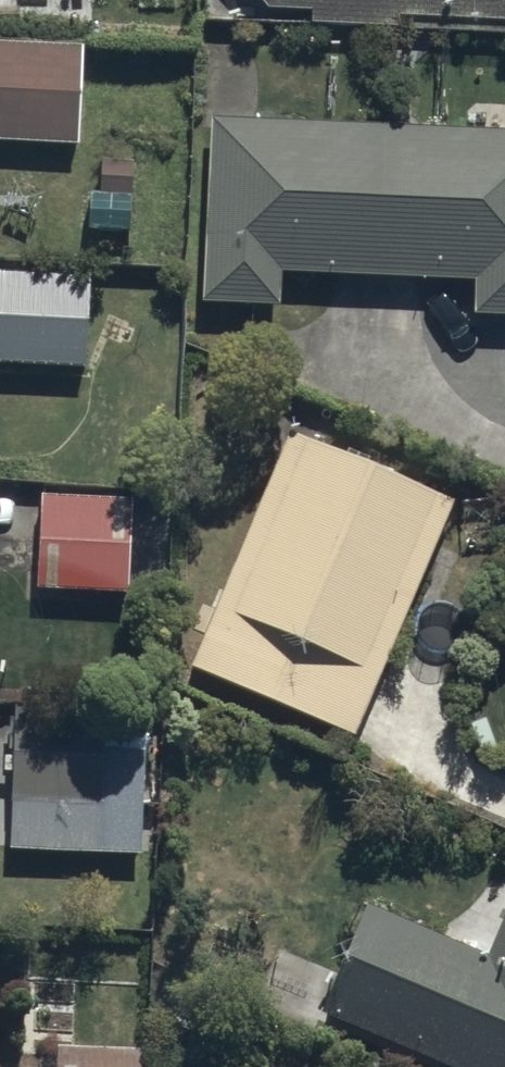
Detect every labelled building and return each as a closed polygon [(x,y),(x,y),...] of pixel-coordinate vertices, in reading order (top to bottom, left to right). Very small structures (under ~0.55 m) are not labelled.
[(268,5),(307,6),(307,25),(504,28),(504,0),(263,0),(268,5)] [(0,37),(0,135),(76,138),(80,40),(0,37)] [(209,112),(198,301),(282,305),(283,272),(470,281),(468,310),(504,311),(504,126),(209,112)] [(89,272),(0,267),(0,358),(83,363),(89,272)] [(351,733),(451,494),(264,416),(245,460),(268,470),(187,665),(351,733)] [(131,493),(37,490),(34,585),(128,588),(131,493)] [(150,714),(14,710),(9,847),(100,850),(103,754),(148,756),(150,714)] [(322,1008),(462,1066),(504,1066),(504,907),(488,950),(366,900),(322,1008)] [(143,1047),(54,1045),(53,1066),(143,1066),(143,1047)]
